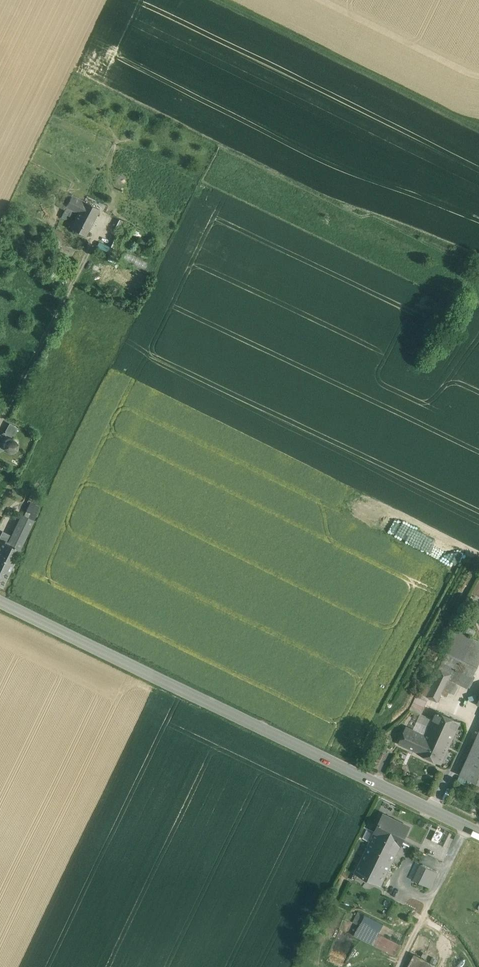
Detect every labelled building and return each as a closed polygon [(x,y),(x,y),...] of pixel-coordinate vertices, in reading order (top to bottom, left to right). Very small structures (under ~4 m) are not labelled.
[(78,213),(84,202),(66,192),(60,204),(66,207),(73,210),(78,213)] [(99,209),(84,202),(78,213),(71,228),(86,236),(89,230),(96,216),(99,209)] [(73,210),(66,207),(63,212),(70,216),(73,210)] [(99,217),(96,216),(89,230),(91,231),(99,217)] [(134,226),(119,219),(116,226),(131,233),(134,226)] [(116,236),(111,246),(120,250),(125,240),(116,236)] [(119,251),(107,245),(103,251),(116,258),(119,251)] [(148,262),(127,252),(123,260),(144,270),(148,262)] [(18,428),(9,423),(5,431),(6,431),(7,431),(13,434),(13,435),(14,436),(18,428)] [(0,451),(4,449),(3,447),(3,446),(2,444),(3,443),(3,441),(3,440),(5,439),(6,438),(7,437),(8,436),(10,436),(12,436),(13,435),(13,434),(7,431),(6,431),(4,433),(4,432),(0,434),(0,435),(0,451)] [(18,447),(18,444),(18,441),(16,438),(13,437),(12,436),(10,436),(8,436),(7,437),(6,438),(5,439),(3,441),(2,444),(3,447),(4,449),(5,450),(8,452),(11,452),(14,451),(16,450),(18,447)] [(30,502),(25,515),(34,519),(39,507),(30,502)] [(9,542),(8,544),(19,549),(33,520),(22,514),(12,535),(9,542)] [(0,535),(0,537),(9,542),(12,535),(2,531),(0,535)] [(3,587),(4,586),(3,586),(21,550),(19,549),(8,544),(9,542),(0,537),(0,586),(3,587)] [(473,675),(478,664),(478,640),(458,629),(443,660),(473,675)] [(473,675),(443,660),(437,671),(449,677),(456,681),(467,686),(472,676),(473,676),(473,675)] [(429,697),(437,701),(441,693),(449,677),(437,671),(429,687),(425,695),(429,697)] [(449,677),(441,693),(446,695),(448,690),(451,691),(456,681),(449,677)] [(425,695),(429,687),(424,684),(420,693),(425,695)] [(420,693),(417,696),(427,701),(429,697),(425,695),(420,693)] [(422,712),(427,701),(417,696),(416,696),(411,706),(422,712)] [(449,748),(450,745),(461,722),(436,710),(432,719),(424,735),(424,737),(449,748)] [(421,714),(413,730),(424,735),(432,719),(421,714)] [(449,748),(424,737),(424,735),(413,730),(406,727),(399,743),(417,751),(417,752),(430,758),(430,759),(433,760),(441,764),(448,749),(449,748)] [(459,774),(478,783),(478,731),(459,774)] [(383,815),(374,833),(400,845),(409,827),(383,815)] [(381,885),(401,845),(400,845),(374,833),(355,872),(381,885)] [(438,873),(420,864),(413,879),(431,888),(438,873)] [(367,918),(358,913),(353,923),(363,927),(367,918)] [(439,939),(390,916),(385,927),(367,918),(363,927),(362,929),(382,939),(402,949),(428,961),(433,950),(439,939)] [(382,939),(362,929),(359,934),(380,944),(382,939)] [(402,949),(382,939),(380,944),(379,947),(398,956),(402,949)] [(440,954),(433,950),(428,961),(435,964),(440,954)] [(408,966),(434,966),(414,955),(408,966)]
